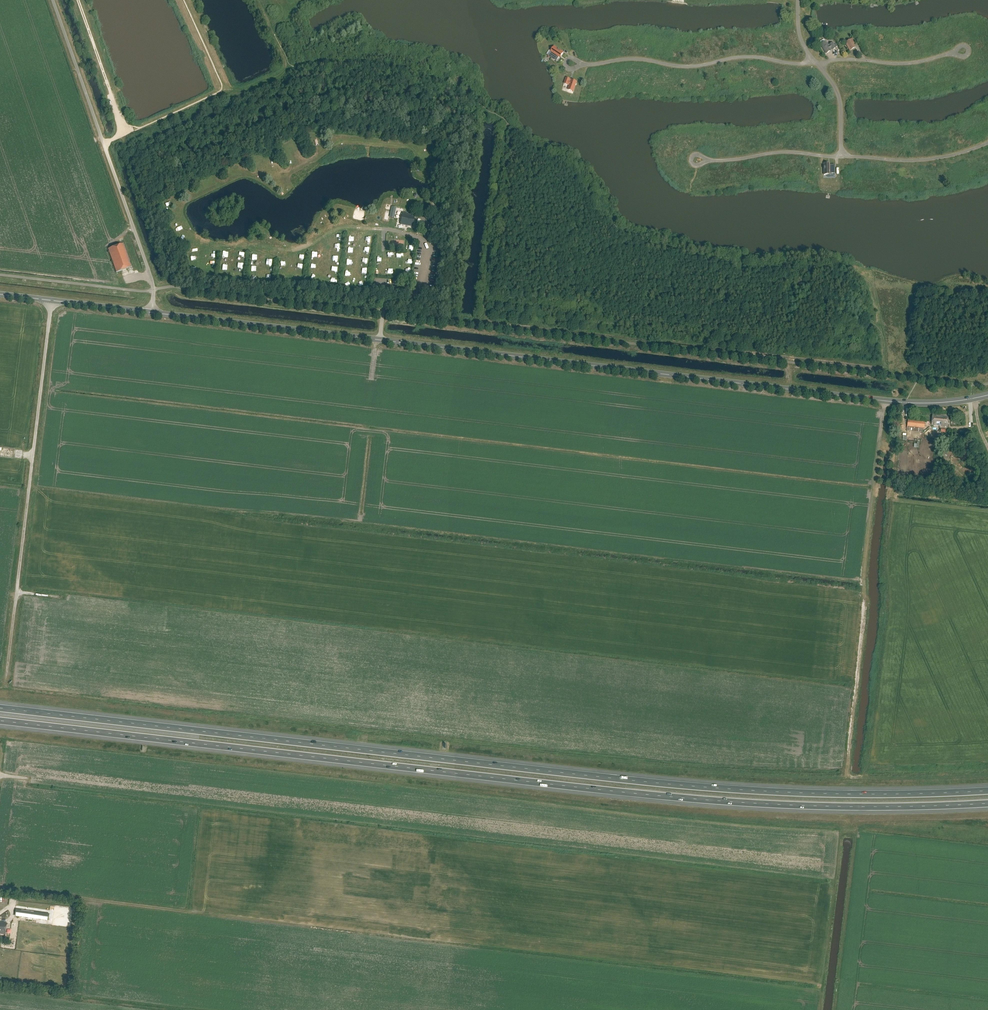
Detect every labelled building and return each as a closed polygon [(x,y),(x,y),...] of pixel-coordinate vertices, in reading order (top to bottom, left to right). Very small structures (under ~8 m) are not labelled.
[(847,43),(846,44),(850,51),(855,47),(853,44),(855,43),(852,39),(847,42),(847,43)] [(826,42),(821,44),(826,54),(831,51),(831,50),(832,49),(833,50),(836,48),(833,43),(830,45),(830,46),(829,46),(826,42)] [(559,57),(560,57),(563,52),(554,46),(551,51),(552,52),(549,56),(556,61),(559,57)] [(566,78),(564,83),(568,85),(568,84),(570,84),(568,90),(573,91),(577,82),(571,80),(571,82),(569,82),(570,79),(566,78)] [(824,175),(828,175),(830,175),(830,173),(835,173),(835,165),(830,165),(830,164),(824,164),(824,175)] [(402,219),(401,225),(413,227),(415,215),(403,213),(402,219)] [(116,272),(121,270),(131,267),(123,243),(108,249),(116,272)] [(948,416),(933,414),(932,425),(947,426),(948,416)] [(925,422),(908,420),(907,431),(922,432),(923,428),(924,428),(925,422)] [(16,910),(15,915),(48,920),(49,914),(16,910)]
